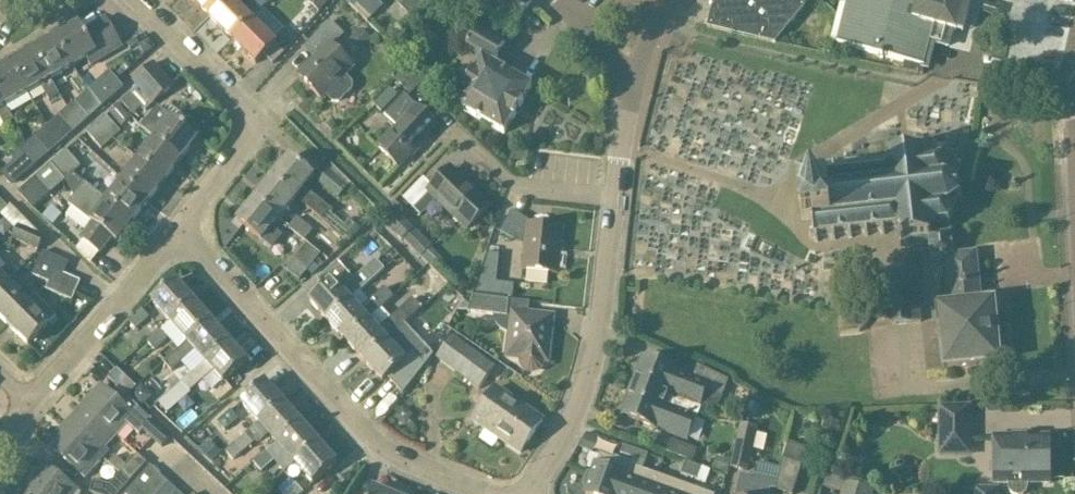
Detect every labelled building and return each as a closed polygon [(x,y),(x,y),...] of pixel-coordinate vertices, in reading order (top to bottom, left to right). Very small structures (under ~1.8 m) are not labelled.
[(210,17),(226,0),(194,0),(210,17)] [(234,0),(226,0),(210,17),(233,39),(253,19),(273,0),(255,0),(245,11),(234,0)] [(309,3),(321,14),(334,0),(311,0),(309,3)] [(401,7),(413,21),(435,0),(408,0),(401,7)] [(534,3),(531,0),(496,0),(519,20),(534,3)] [(712,4),(715,7),(712,10),(708,28),(770,43),(774,25),(782,16),(792,24),(807,7),(798,0),(715,0),(712,4)] [(848,4),(837,44),(921,67),(921,69),(930,72),(936,46),(950,50),(955,31),(957,31),(965,0),(849,0),(848,4)] [(107,19),(84,32),(81,26),(58,39),(75,69),(88,61),(92,67),(124,49),(107,19)] [(278,44),(253,19),(233,39),(258,64),(278,44)] [(315,60),(302,75),(324,98),(326,96),(333,104),(341,104),(353,91),(354,85),(345,76),(354,67),(334,47),(345,35),(332,22),(308,45),(319,56),(315,60)] [(507,46),(478,29),(466,50),(483,60),(456,106),(506,135),(533,88),(496,66),(507,46)] [(58,39),(35,52),(51,82),(75,69),(58,39)] [(59,96),(51,82),(35,52),(12,65),(29,95),(42,87),(50,101),(59,96)] [(133,82),(140,89),(133,95),(147,111),(154,105),(154,104),(173,87),(153,64),(133,82)] [(29,95),(12,65),(0,72),(0,96),(7,107),(29,95)] [(124,88),(110,72),(103,78),(110,87),(96,98),(103,106),(124,88)] [(392,89),(377,105),(385,112),(400,96),(392,89)] [(400,170),(439,127),(405,95),(386,116),(398,128),(379,149),(400,170)] [(7,107),(0,96),(0,118),(5,127),(15,122),(7,107)] [(90,119),(76,103),(67,110),(82,126),(90,119)] [(111,113),(122,128),(133,119),(121,104),(111,113)] [(156,140),(155,140),(157,142),(181,161),(199,139),(158,107),(142,129),(156,140)] [(82,126),(67,110),(60,116),(75,132),(82,126)] [(121,133),(107,117),(99,123),(114,140),(121,133)] [(114,140),(99,123),(88,133),(102,150),(114,140)] [(165,181),(181,161),(157,142),(155,140),(139,161),(165,181)] [(12,186),(42,161),(28,144),(12,158),(16,162),(1,174),(12,186)] [(809,192),(799,193),(802,222),(812,221),(814,236),(810,236),(811,238),(815,238),(815,242),(818,242),(817,238),(832,236),(833,240),(835,240),(835,236),(849,234),(849,238),(852,238),(851,234),(865,233),(866,236),(868,236),(868,232),(882,231),(882,234),(884,234),(884,230),(899,229),(900,237),(896,237),(897,239),(900,238),(900,242),(900,244),(901,249),(915,247),(930,245),(931,259),(945,258),(954,257),(954,254),(953,247),(952,235),(930,237),(930,236),(929,226),(949,224),(952,214),(948,206),(960,197),(958,183),(945,176),(947,169),(942,159),(922,161),(921,151),(921,150),(919,150),(919,153),(910,154),(903,155),(893,156),(893,153),(891,153),(891,156),(888,156),(888,158),(891,158),(892,166),(877,167),(877,164),(875,164),(875,168),(861,169),(861,165),(858,166),(858,169),(844,171),(844,167),(842,167),(842,171),(828,172),(828,168),(825,169),(825,172),(810,174),(810,170),(808,170),(808,174),(804,175),(804,177),(808,177),(809,192)] [(60,158),(75,175),(82,168),(68,151),(60,158)] [(60,158),(20,194),(34,210),(50,196),(44,190),(62,176),(66,181),(77,197),(69,206),(96,227),(84,242),(99,254),(100,255),(112,240),(117,244),(134,222),(108,201),(74,175),(75,175),(60,158)] [(332,209),(307,189),(316,178),(291,158),(274,180),(299,200),(323,220),(332,209)] [(149,202),(165,181),(139,161),(123,182),(149,202)] [(327,171),(319,182),(339,197),(347,187),(327,171)] [(469,231),(492,207),(461,177),(457,181),(449,174),(430,193),(469,231)] [(282,221),(299,200),(274,180),(257,201),(282,221)] [(123,182),(108,201),(134,222),(149,202),(123,182)] [(0,200),(0,217),(8,209),(0,200)] [(257,201),(239,222),(264,243),(273,250),(283,237),(275,230),(282,221),(257,201)] [(386,223),(405,242),(415,231),(396,213),(386,223)] [(513,214),(502,233),(514,239),(517,234),(529,240),(528,247),(525,272),(559,276),(564,230),(531,226),(531,223),(513,214)] [(314,230),(298,217),(289,229),(305,241),(314,230)] [(45,237),(19,225),(13,240),(39,251),(45,237)] [(415,231),(405,242),(422,258),(428,265),(434,271),(443,262),(431,249),(433,247),(416,230),(415,231)] [(33,275),(50,282),(55,270),(65,275),(70,264),(44,252),(33,275)] [(945,258),(949,307),(939,308),(945,369),(1000,364),(994,302),(983,304),(978,252),(954,254),(954,257),(945,258)] [(352,301),(352,300),(385,270),(376,260),(343,291),(334,281),(311,302),(329,322),(352,301)] [(297,261),(287,273),(299,282),(308,272),(309,270),(297,261)] [(16,279),(7,270),(1,276),(0,274),(0,294),(16,279)] [(81,282),(65,275),(55,270),(50,282),(47,290),(72,302),(81,282)] [(18,292),(24,287),(16,279),(0,294),(0,318),(7,325),(29,303),(18,292)] [(153,302),(171,323),(195,302),(176,282),(153,302)] [(499,284),(497,299),(509,300),(515,301),(517,286),(499,284)] [(386,288),(361,311),(352,301),(329,322),(348,342),(370,321),(395,299),(386,288)] [(36,296),(29,303),(7,325),(29,347),(58,318),(36,296)] [(548,362),(553,318),(507,312),(509,300),(497,299),(475,296),(470,312),(494,315),(495,322),(497,325),(499,328),(501,330),(503,332),(506,333),(508,334),(511,335),(508,357),(523,359),(523,362),(523,363),(523,364),(523,365),(524,366),(524,368),(525,369),(527,370),(529,372),(531,372),(532,373),(535,372),(537,372),(538,371),(540,369),(541,369),(543,366),(543,365),(543,364),(543,363),(543,361),(548,362)] [(873,300),(874,309),(892,309),(894,325),(923,322),(920,299),(892,302),(887,302),(887,300),(882,300),(873,300)] [(414,300),(379,331),(370,321),(348,342),(365,362),(406,325),(423,309),(414,300)] [(171,323),(162,331),(169,339),(179,351),(188,343),(212,322),(195,302),(171,323)] [(149,317),(142,310),(129,323),(136,330),(149,317)] [(179,351),(165,363),(173,371),(181,364),(192,376),(206,363),(230,343),(212,322),(188,343),(179,351)] [(406,325),(365,362),(384,383),(388,379),(404,397),(435,357),(406,325)] [(169,339),(161,331),(148,343),(155,351),(169,339)] [(496,367),(454,336),(437,359),(479,390),(496,367)] [(192,376),(184,383),(191,392),(214,372),(225,384),(249,363),(230,343),(206,363),(192,376)] [(694,378),(680,373),(643,359),(632,387),(672,402),(668,412),(685,419),(687,414),(697,418),(709,387),(725,393),(730,381),(698,367),(694,378)] [(243,404),(260,423),(283,403),(266,383),(243,404)] [(688,441),(697,418),(687,414),(685,419),(668,412),(672,402),(632,387),(621,416),(688,441)] [(107,389),(88,410),(113,433),(124,421),(139,435),(143,431),(153,420),(127,397),(123,393),(117,399),(107,389)] [(521,454),(543,422),(497,390),(475,423),(521,454)] [(169,396),(160,404),(169,414),(178,406),(169,396)] [(270,434),(278,444),(301,423),(283,403),(260,423),(227,453),(234,461),(257,441),(259,444),(270,434)] [(973,407),(938,408),(939,447),(973,447),(973,407)] [(88,410),(71,430),(104,460),(111,452),(103,445),(113,433),(88,410)] [(240,420),(232,411),(219,422),(227,431),(240,420)] [(172,437),(153,420),(143,431),(162,448),(172,437)] [(285,473),(296,464),(296,465),(320,444),(301,423),(278,444),(254,464),(262,473),(275,461),(285,473)] [(749,473),(759,428),(741,424),(731,469),(749,473)] [(87,479),(98,466),(104,460),(71,430),(53,449),(87,479)] [(995,483),(1009,483),(1009,488),(1010,493),(1011,493),(1026,493),(1027,493),(1029,488),(1029,483),(1049,483),(1050,439),(995,439),(995,483)] [(698,451),(672,441),(668,452),(694,462),(698,451)] [(789,443),(776,491),(786,493),(794,493),(808,449),(789,443)] [(337,464),(320,444),(296,465),(314,484),(337,464)] [(621,455),(633,459),(636,450),(624,446),(621,455)] [(636,450),(633,459),(645,463),(649,454),(636,450)] [(138,455),(127,467),(120,474),(130,483),(148,464),(138,455)] [(630,466),(631,466),(632,464),(616,458),(615,460),(601,455),(593,476),(589,475),(585,485),(589,487),(587,493),(620,493),(630,466)] [(109,464),(120,474),(127,467),(116,456),(109,464)] [(681,474),(689,477),(694,465),(685,461),(681,474)] [(694,465),(689,477),(697,480),(702,468),(694,465)] [(631,466),(630,466),(620,493),(652,493),(658,476),(631,466)] [(30,489),(38,493),(84,493),(46,467),(30,489)] [(126,493),(145,493),(161,476),(151,467),(126,493)] [(283,493),(304,493),(305,493),(297,485),(296,486),(287,473),(274,483),(283,493)] [(130,483),(120,474),(110,486),(94,481),(91,493),(94,493),(120,493),(130,483)] [(145,493),(179,493),(180,493),(161,476),(145,493)] [(686,486),(658,476),(652,493),(684,493),(686,486)] [(772,488),(740,481),(737,493),(771,493),(772,488)] [(845,482),(842,493),(858,493),(860,487),(845,482)]
